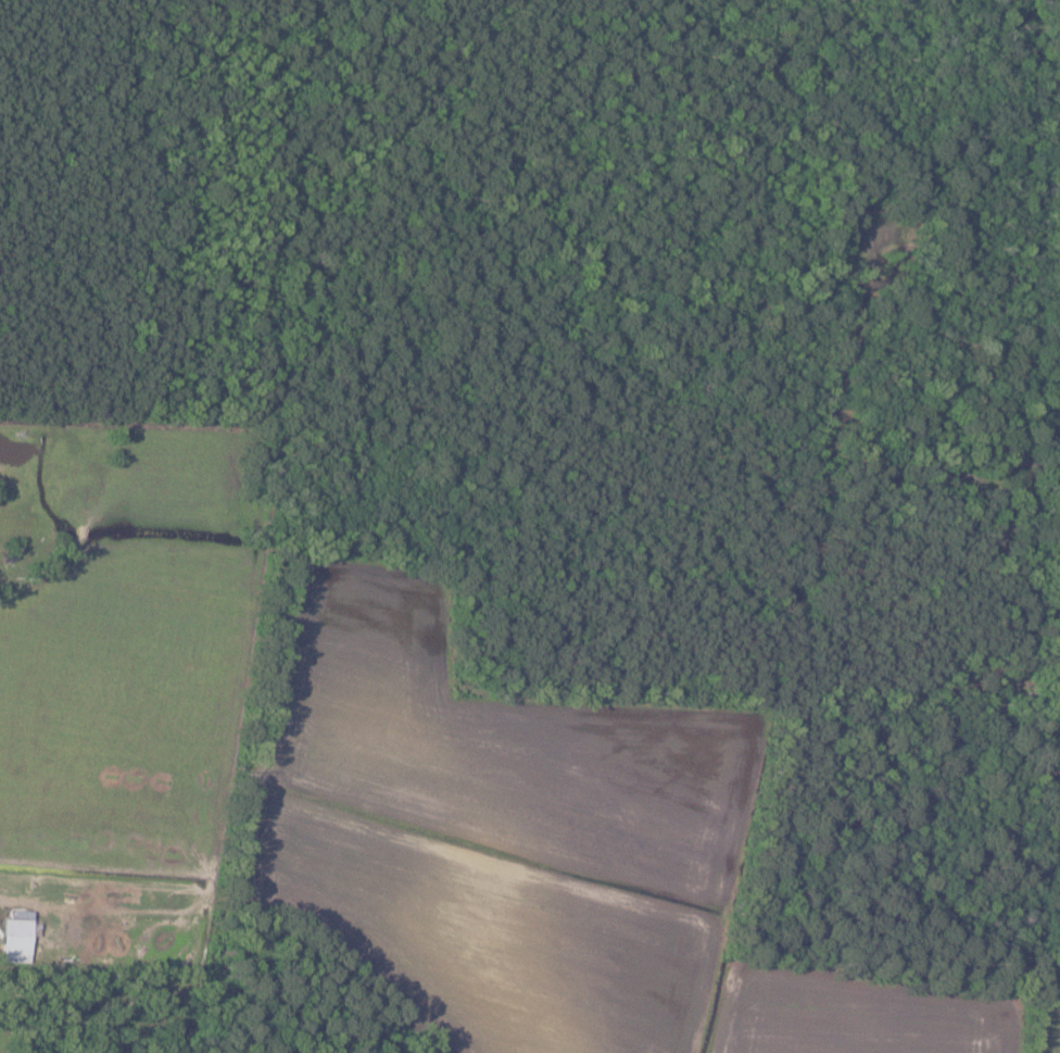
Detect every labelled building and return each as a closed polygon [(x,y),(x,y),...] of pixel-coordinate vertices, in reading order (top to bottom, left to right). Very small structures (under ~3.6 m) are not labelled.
[(2,963),(31,963),(31,911),(9,911),(9,919),(3,919),(2,963)]
